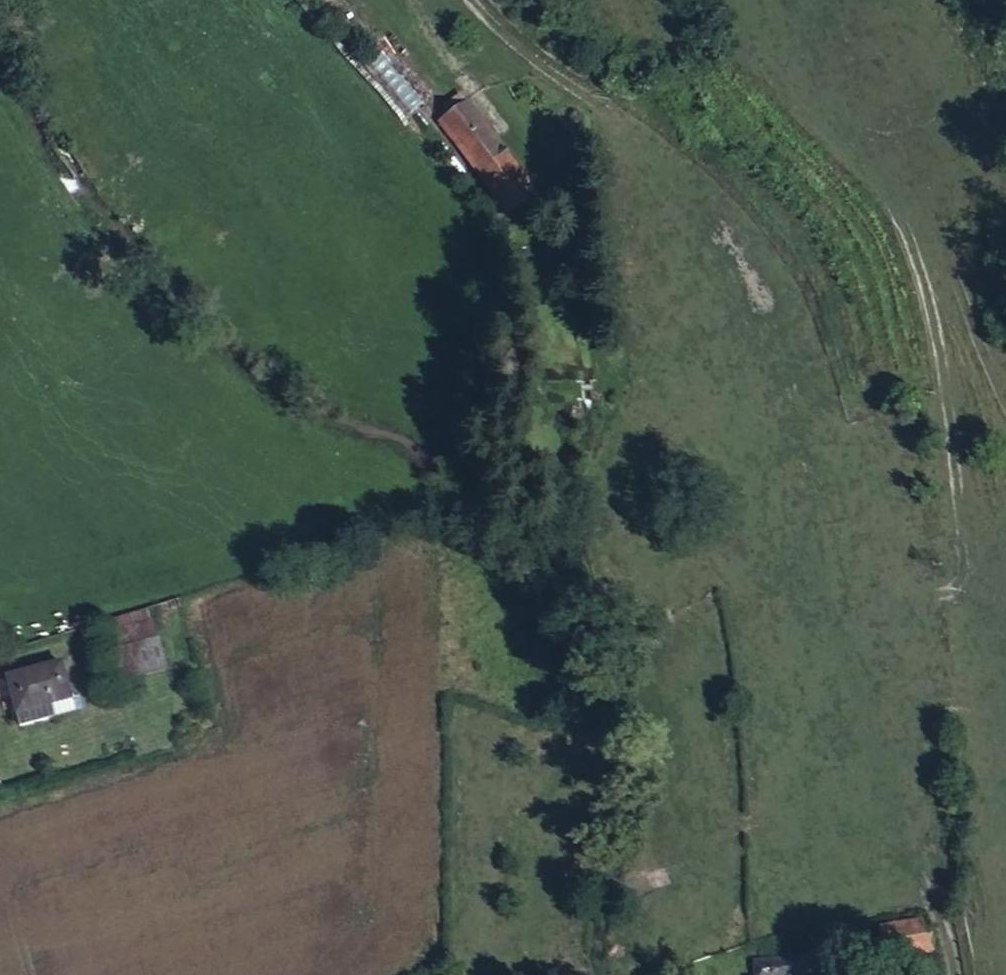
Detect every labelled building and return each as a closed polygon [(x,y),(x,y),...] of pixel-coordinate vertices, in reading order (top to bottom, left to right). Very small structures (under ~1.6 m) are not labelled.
[(508,221),(540,198),(470,103),(439,126),(508,221)] [(119,683),(166,671),(150,610),(103,623),(119,683)] [(15,713),(68,699),(59,663),(5,678),(15,713)] [(933,951),(925,919),(879,927),(890,973),(904,970),(900,955),(933,951)] [(826,956),(752,964),(756,974),(800,974),(831,972),(826,956)]
